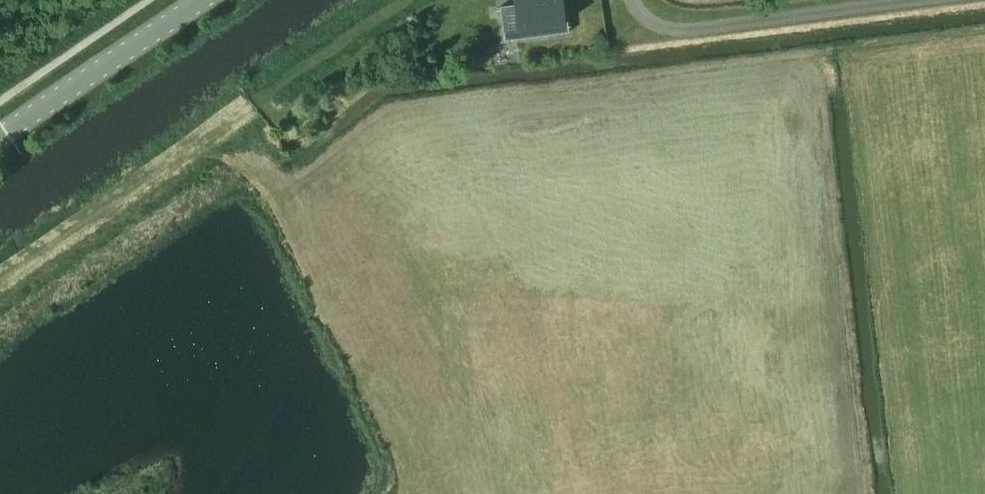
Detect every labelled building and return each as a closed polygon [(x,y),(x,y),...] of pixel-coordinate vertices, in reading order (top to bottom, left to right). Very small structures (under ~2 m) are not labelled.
[(501,7),(504,29),(567,20),(565,0),(515,0),(516,5),(501,7)]
